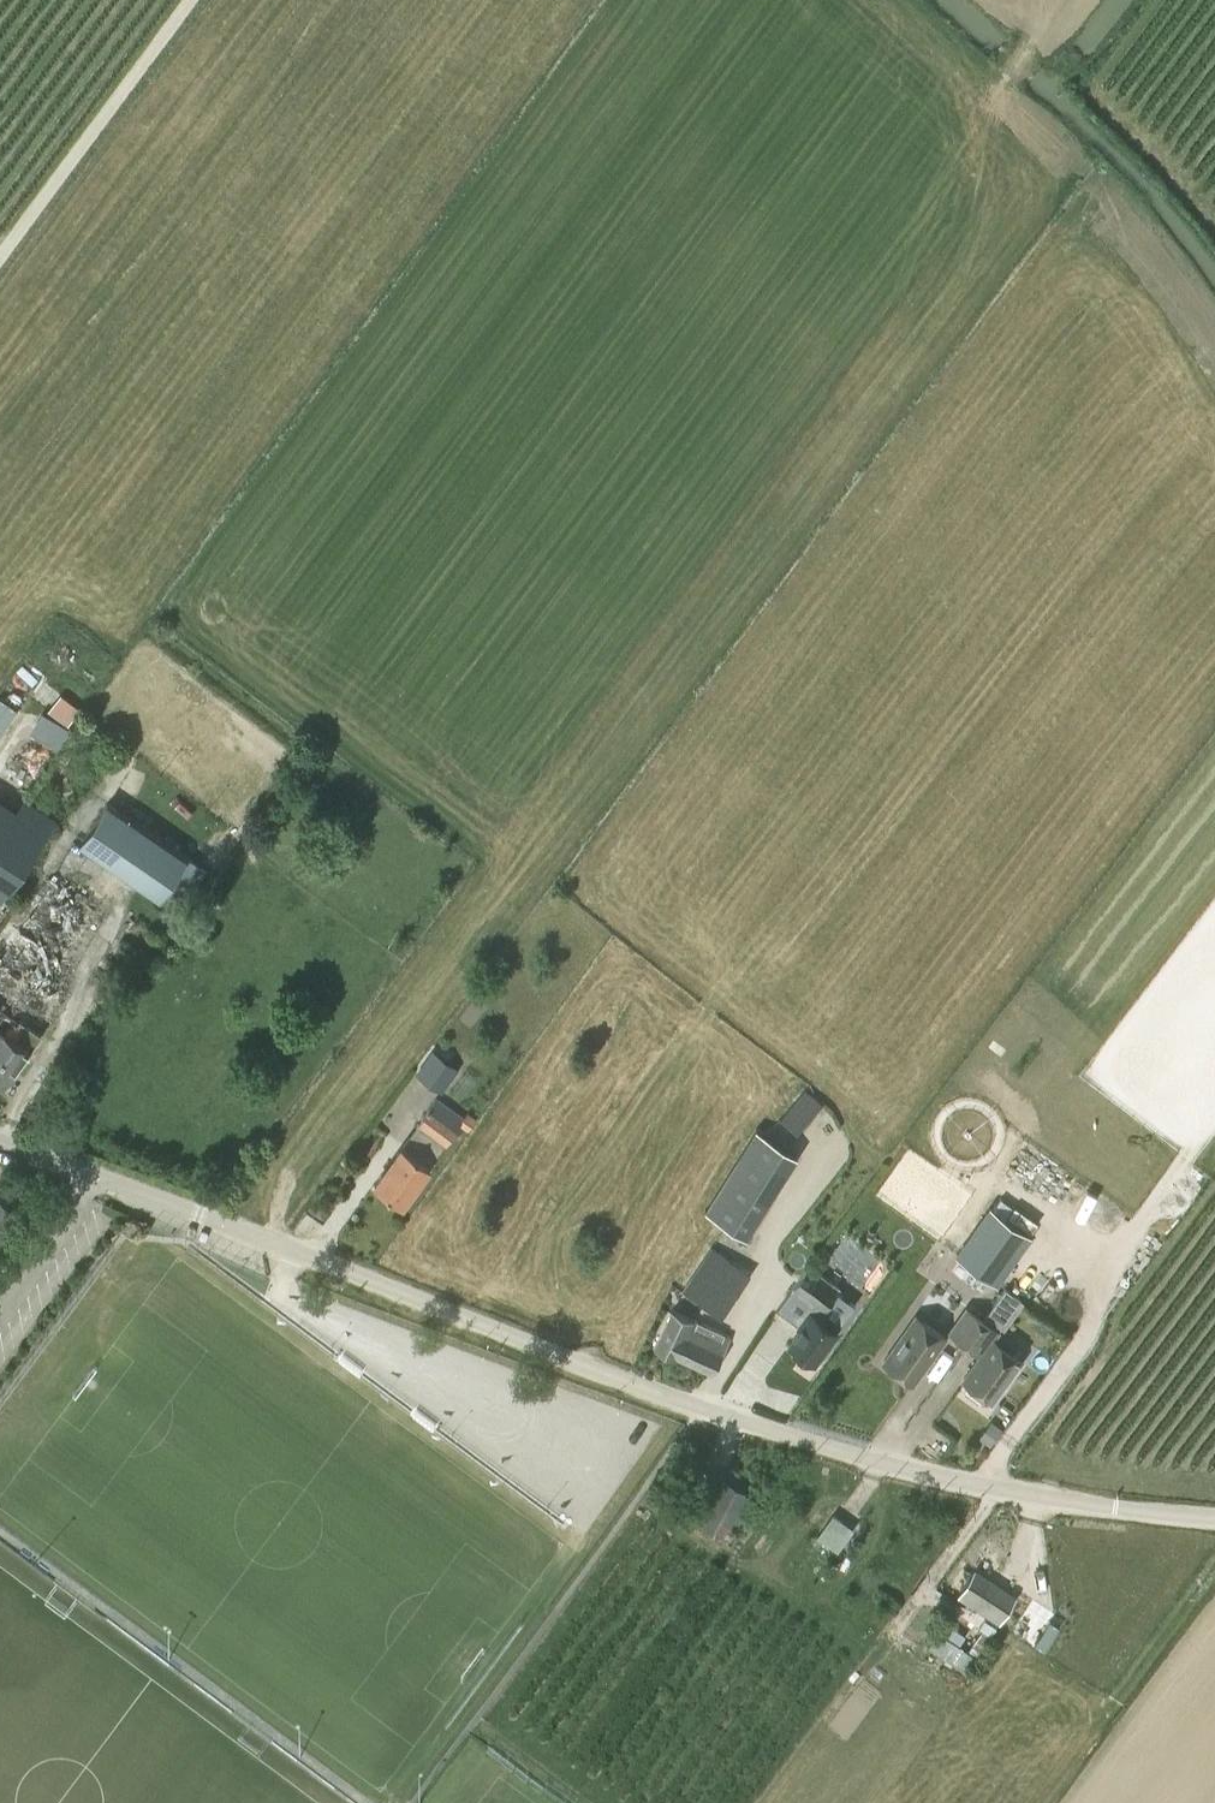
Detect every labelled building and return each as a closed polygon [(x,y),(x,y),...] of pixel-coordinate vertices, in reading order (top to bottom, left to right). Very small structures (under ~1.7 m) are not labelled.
[(57,691),(45,708),(65,724),(78,707),(57,691)] [(4,731),(20,707),(0,694),(0,728),(4,731)] [(42,713),(30,733),(58,751),(71,730),(42,713)] [(52,820),(24,800),(17,810),(0,800),(0,899),(1,900),(52,820)] [(78,844),(160,899),(165,892),(183,904),(207,869),(107,802),(78,844)] [(24,1024),(66,965),(60,961),(95,912),(54,883),(0,959),(0,1083),(3,1086),(28,1051),(29,1051),(40,1035),(24,1024)] [(441,1093),(459,1068),(430,1047),(412,1073),(441,1093)] [(805,1089),(780,1120),(798,1135),(823,1104),(805,1089)] [(469,1129),(476,1119),(468,1113),(465,1117),(437,1098),(376,1184),(404,1204),(461,1124),(469,1129)] [(770,1193),(729,1168),(704,1208),(745,1234),(770,1193)] [(1004,1194),(996,1204),(1032,1230),(1040,1220),(1004,1194)] [(11,1221),(18,1212),(11,1207),(12,1207),(0,1198),(0,1236),(11,1221)] [(1030,1235),(991,1208),(958,1255),(997,1282),(1030,1235)] [(721,1314),(739,1287),(718,1274),(730,1257),(712,1245),(683,1288),(701,1300),(721,1314)] [(806,1266),(791,1288),(778,1306),(803,1324),(789,1343),(814,1361),(836,1330),(834,1328),(852,1304),(835,1292),(838,1288),(806,1266)] [(713,1369),(729,1334),(671,1307),(655,1343),(675,1352),(713,1369)] [(998,1330),(966,1308),(949,1331),(981,1354),(963,1379),(993,1400),(1022,1359),(992,1338),(998,1330)] [(883,1361),(913,1383),(945,1337),(915,1315),(883,1361)] [(696,1517),(727,1538),(756,1495),(725,1474),(696,1517)] [(843,1549),(856,1523),(831,1511),(819,1538),(843,1549)] [(1014,1600),(973,1573),(959,1594),(1001,1621),(1014,1600)]
